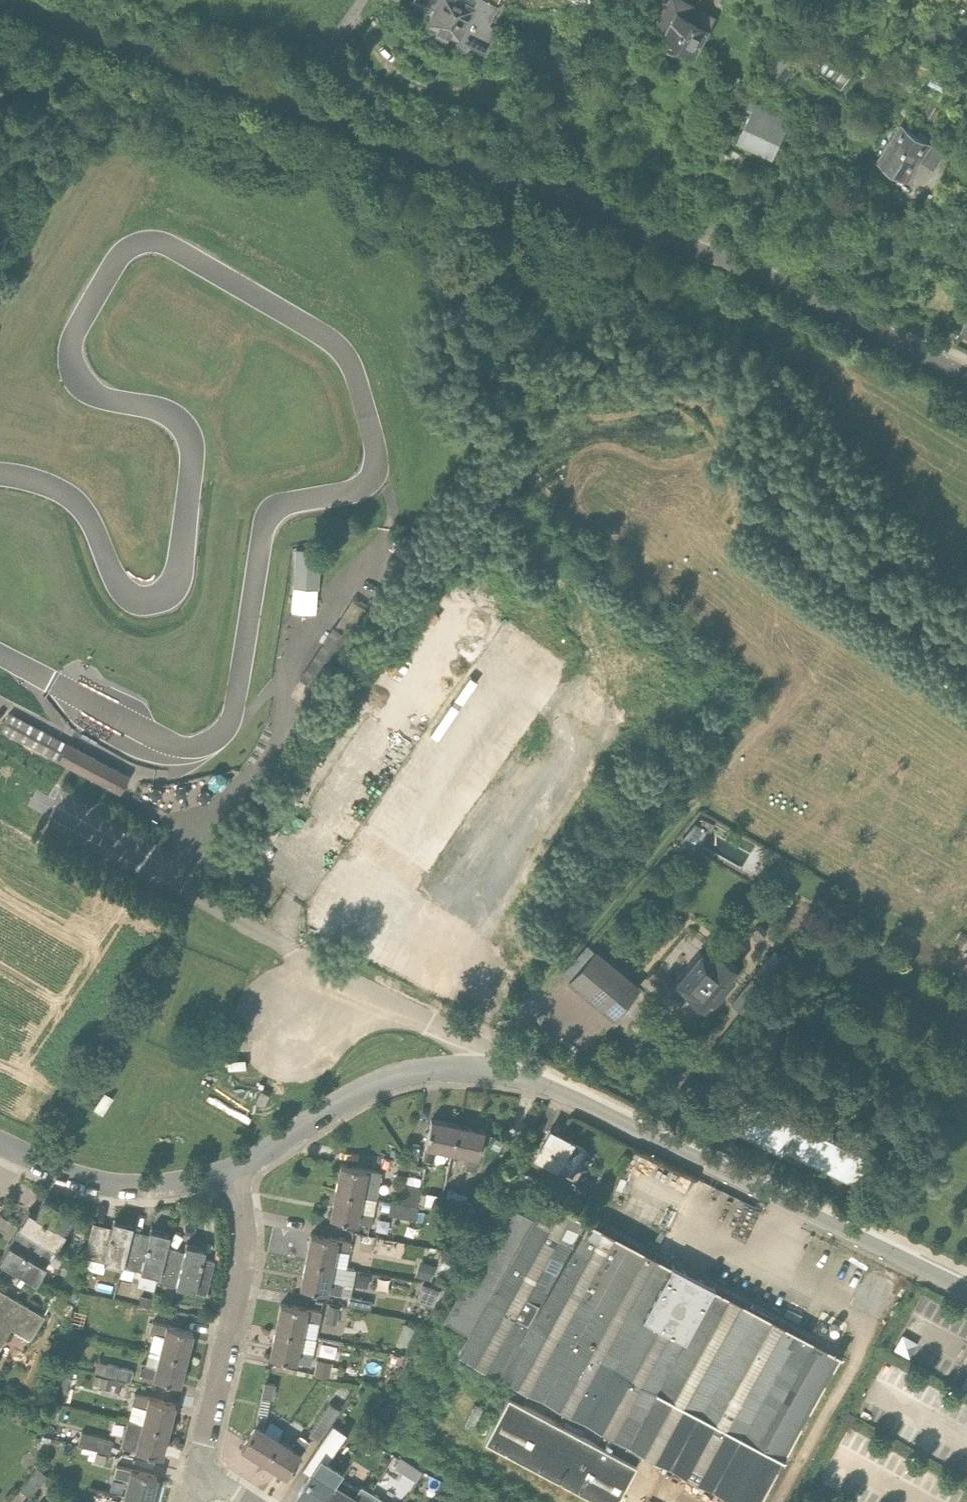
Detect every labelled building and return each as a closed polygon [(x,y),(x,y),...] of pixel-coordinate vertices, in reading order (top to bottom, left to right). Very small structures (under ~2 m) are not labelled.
[(428,6),(439,11),(436,16),(447,20),(449,16),(459,20),(458,24),(458,27),(460,28),(462,29),(463,29),(465,29),(467,28),(468,27),(469,24),(485,31),(496,9),(487,5),(489,0),(430,0),(428,6)] [(666,4),(674,9),(673,11),(703,28),(720,0),(669,0),(666,4)] [(797,100),(749,77),(742,90),(756,97),(743,123),(778,140),(797,100)] [(910,95),(887,130),(914,149),(930,125),(944,134),(954,120),(938,109),(935,112),(910,95)] [(319,551),(297,550),(296,571),(318,572),(319,551)] [(347,636),(334,628),(301,678),(314,687),(347,636)] [(335,672),(327,667),(315,687),(323,692),(335,672)] [(10,712),(1,729),(50,756),(59,739),(10,712)] [(68,743),(59,760),(119,792),(128,775),(68,743)] [(703,818),(699,825),(709,830),(713,824),(703,818)] [(750,933),(757,940),(767,930),(760,923),(750,933)] [(594,950),(569,981),(613,1018),(638,987),(594,950)] [(700,951),(664,995),(677,1006),(686,994),(703,1007),(706,1004),(710,1008),(734,978),(730,975),(737,966),(720,952),(713,961),(700,951)] [(773,952),(732,1003),(745,1013),(786,962),(773,952)] [(966,1034),(966,1013),(963,1010),(954,1027),(966,1034)] [(884,1167),(739,1097),(721,1134),(722,1134),(726,1127),(779,1152),(779,1154),(780,1154),(782,1149),(871,1192),(868,1199),(869,1199),(884,1167)] [(431,1119),(423,1160),(433,1162),(437,1146),(452,1149),(457,1124),(431,1119)] [(484,1130),(457,1124),(452,1149),(469,1153),(466,1169),(476,1171),(484,1130)] [(571,1176),(586,1150),(550,1130),(536,1156),(571,1176)] [(495,1139),(491,1147),(498,1150),(502,1142),(495,1139)] [(335,1190),(364,1196),(376,1198),(381,1171),(340,1163),(335,1190)] [(511,1164),(501,1182),(521,1194),(532,1176),(511,1164)] [(420,1186),(404,1183),(400,1202),(416,1206),(420,1186)] [(467,1195),(449,1189),(443,1208),(476,1218),(479,1209),(471,1207),(472,1202),(466,1200),(467,1195)] [(364,1196),(335,1190),(330,1216),(371,1224),(372,1213),(374,1214),(376,1198),(364,1196)] [(426,1192),(424,1204),(438,1206),(440,1195),(426,1192)] [(842,1354),(714,1286),(714,1285),(671,1263),(544,1196),(533,1217),(507,1204),(446,1321),(470,1334),(458,1356),(515,1386),(510,1396),(509,1396),(486,1441),(602,1501),(617,1501),(637,1463),(636,1463),(642,1453),(735,1501),(761,1501),(842,1354)] [(18,1227),(25,1231),(25,1230),(56,1248),(65,1233),(56,1227),(66,1210),(45,1197),(35,1214),(28,1210),(18,1227)] [(389,1212),(391,1202),(383,1201),(381,1210),(389,1212)] [(418,1207),(391,1201),(391,1202),(389,1212),(388,1213),(416,1219),(418,1207)] [(112,1227),(93,1222),(84,1256),(122,1265),(130,1231),(131,1231),(133,1224),(114,1219),(112,1227)] [(122,1265),(158,1275),(165,1246),(166,1246),(170,1233),(150,1228),(149,1236),(131,1231),(130,1231),(122,1265)] [(0,1258),(0,1261),(36,1282),(56,1248),(25,1230),(25,1231),(22,1235),(26,1237),(19,1249),(9,1243),(0,1258)] [(306,1260),(332,1265),(335,1250),(349,1253),(351,1242),(311,1233),(306,1260)] [(184,1251),(166,1246),(165,1246),(158,1275),(157,1280),(206,1293),(215,1260),(203,1257),(205,1248),(186,1243),(184,1251)] [(300,1286),(341,1295),(343,1283),(329,1280),(332,1265),(306,1260),(300,1286)] [(415,1276),(431,1282),(436,1266),(420,1260),(415,1276)] [(440,1291),(424,1283),(417,1299),(433,1306),(440,1291)] [(73,1304),(77,1290),(75,1289),(72,1294),(65,1290),(61,1296),(73,1304)] [(0,1296),(0,1346),(11,1327),(30,1339),(44,1315),(3,1291),(0,1296)] [(70,1316),(73,1304),(61,1296),(53,1291),(46,1302),(70,1316)] [(138,1305),(150,1307),(152,1297),(140,1295),(138,1305)] [(360,1297),(351,1295),(351,1296),(349,1296),(348,1305),(359,1307),(360,1297)] [(281,1303),(275,1330),(316,1338),(322,1312),(281,1303)] [(336,1324),(340,1307),(330,1304),(326,1321),(336,1324)] [(186,1357),(192,1331),(151,1321),(149,1332),(163,1335),(159,1351),(186,1357)] [(406,1346),(414,1327),(404,1323),(397,1341),(406,1346)] [(275,1330),(270,1356),(311,1364),(316,1338),(275,1330)] [(179,1384),(186,1357),(159,1351),(155,1367),(141,1363),(138,1374),(179,1384)] [(318,1360),(315,1375),(328,1378),(331,1363),(318,1360)] [(131,1381),(133,1370),(108,1363),(98,1361),(95,1371),(105,1374),(131,1381)] [(57,1400),(66,1402),(73,1369),(64,1367),(57,1400)] [(102,1387),(101,1393),(117,1397),(121,1381),(108,1377),(107,1378),(95,1375),(93,1384),(102,1387)] [(264,1382),(261,1396),(271,1398),(274,1384),(264,1382)] [(145,1407),(142,1422),(141,1423),(168,1430),(175,1403),(133,1393),(131,1403),(145,1407)] [(330,1402),(309,1435),(319,1441),(340,1409),(330,1402)] [(128,1419),(121,1446),(161,1456),(168,1430),(141,1423),(142,1422),(128,1419)] [(255,1424),(241,1446),(263,1461),(278,1438),(255,1424)] [(109,1453),(113,1439),(82,1431),(78,1445),(109,1453)] [(291,1446),(278,1438),(263,1460),(287,1475),(309,1439),(300,1434),(291,1446)] [(298,1475),(306,1481),(298,1494),(309,1501),(321,1501),(333,1483),(334,1484),(339,1477),(345,1468),(328,1457),(335,1446),(326,1439),(318,1451),(324,1456),(321,1459),(313,1454),(298,1475)] [(381,1459),(387,1462),(392,1455),(385,1451),(381,1459)] [(109,1455),(98,1453),(96,1460),(107,1463),(109,1455)] [(394,1467),(401,1472),(407,1462),(400,1457),(399,1458),(394,1467)] [(124,1495),(150,1501),(157,1475),(116,1465),(113,1476),(128,1480),(124,1495)] [(47,1475),(38,1466),(20,1488),(30,1496),(47,1475)] [(370,1491),(361,1485),(358,1489),(339,1477),(334,1484),(333,1483),(321,1501),(363,1501),(370,1491)] [(378,1496),(370,1491),(363,1501),(387,1501),(378,1496)]
